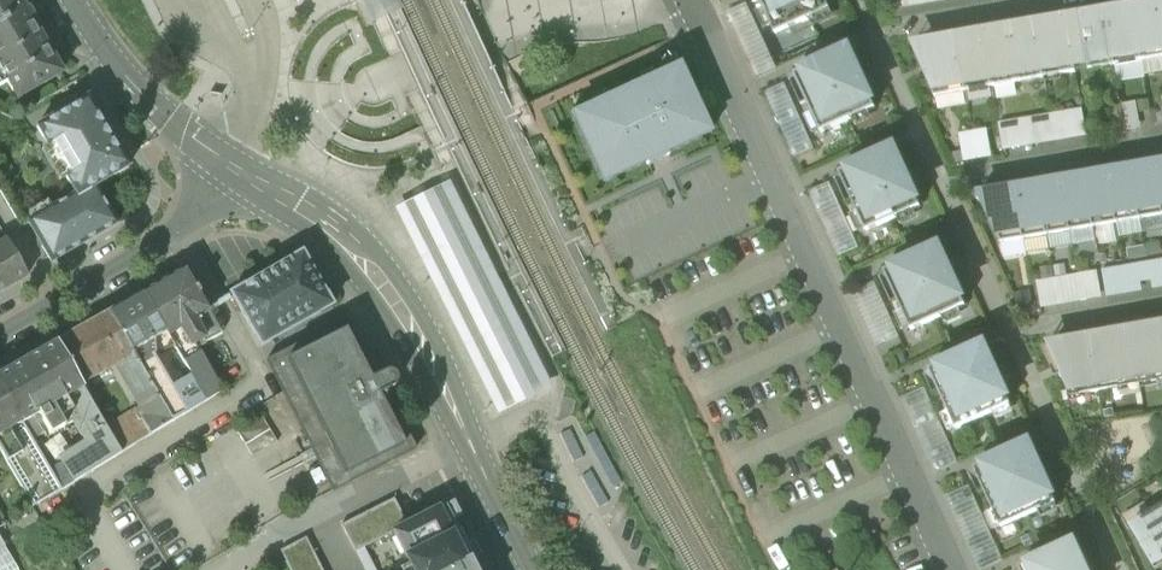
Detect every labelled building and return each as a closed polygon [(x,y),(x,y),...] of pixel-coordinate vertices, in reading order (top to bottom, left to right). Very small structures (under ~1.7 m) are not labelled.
[(25,10),(19,0),(0,0),(0,25),(25,10)] [(775,34),(831,10),(826,0),(760,0),(775,34)] [(899,9),(953,0),(898,0),(899,9)] [(1161,58),(1161,26),(1158,2),(1132,7),(1142,61),(1161,58)] [(724,14),(754,79),(776,69),(746,4),(724,14)] [(1115,66),(1142,61),(1132,7),(1106,11),(1115,66)] [(25,10),(0,25),(0,69),(8,83),(18,100),(62,74),(35,27),(38,26),(28,9),(25,10)] [(1089,71),(1115,66),(1106,11),(1079,16),(1089,71)] [(1082,72),(1089,71),(1079,16),(1073,17),(1066,18),(1076,73),(1082,72)] [(1061,76),(1076,73),(1066,18),(1035,24),(1044,74),(1060,71),(1061,76)] [(1045,78),(1044,74),(1035,24),(982,33),(992,88),(1044,78),(1045,78)] [(966,92),(992,88),(982,33),(956,37),(966,92)] [(935,98),(966,92),(956,37),(922,43),(933,69),(923,73),(931,89),(935,98)] [(876,109),(849,49),(794,74),(821,134),(876,109)] [(1142,61),(1144,75),(1161,72),(1161,58),(1142,61)] [(681,63),(571,114),(603,184),(658,159),(713,133),(681,63)] [(761,94),(791,159),(813,149),(783,84),(761,94)] [(98,116),(88,98),(37,128),(76,194),(52,209),(53,210),(33,222),(32,220),(28,222),(52,263),(117,225),(95,187),(129,168),(119,150),(118,151),(97,116),(98,116)] [(1132,104),(1122,106),(1127,132),(1137,130),(1132,104)] [(1127,132),(1122,106),(1110,108),(1115,134),(1127,132)] [(1083,112),(999,127),(1004,154),(1088,139),(1083,112)] [(987,129),(961,134),(966,160),(992,156),(987,129)] [(839,173),(867,233),(921,208),(917,199),(918,199),(894,148),(839,173)] [(1139,211),(1161,207),(1161,206),(1155,164),(1131,168),(1139,211)] [(1108,172),(1116,215),(1139,211),(1131,168),(1108,172)] [(1085,176),(1092,219),(1116,215),(1108,172),(1085,176)] [(1062,180),(1069,223),(1092,219),(1085,176),(1062,180)] [(1038,184),(1046,227),(1069,223),(1062,180),(1038,184)] [(1015,188),(1023,231),(1046,227),(1038,184),(1015,188)] [(979,195),(998,235),(1023,231),(1015,188),(979,195)] [(28,213),(32,220),(33,222),(53,210),(52,209),(48,202),(28,213)] [(1139,211),(1140,220),(1161,216),(1161,207),(1139,211)] [(1140,220),(1139,211),(1116,215),(1117,224),(1140,220)] [(1117,224),(1116,215),(1092,219),(1094,228),(1117,224)] [(1094,228),(1092,219),(1069,223),(1071,232),(1094,228)] [(1071,232),(1069,223),(1046,227),(1047,236),(1071,232)] [(1047,236),(1046,227),(1023,231),(1024,240),(1047,236)] [(1024,240),(1023,231),(998,235),(1002,244),(1024,240)] [(0,245),(0,293),(28,277),(7,241),(0,245)] [(884,272),(911,331),(966,306),(962,298),(963,298),(939,247),(918,257),(905,263),(884,272)] [(255,337),(261,347),(333,306),(327,296),(326,296),(308,264),(302,253),(295,257),(288,262),(245,287),(245,286),(237,291),(230,295),(236,305),(237,305),(256,337),(255,337)] [(1148,263),(1151,281),(1153,290),(1161,288),(1161,261),(1148,263)] [(1141,282),(1151,281),(1148,263),(1138,265),(1141,282)] [(1142,292),(1141,282),(1138,265),(1102,271),(1105,289),(1107,298),(1142,292)] [(167,333),(168,336),(210,312),(186,270),(144,294),(167,333)] [(1037,282),(1042,309),(1102,298),(1097,272),(1037,282)] [(139,349),(153,341),(167,333),(144,294),(108,314),(131,353),(139,349)] [(222,335),(210,312),(168,336),(172,343),(173,343),(184,337),(189,346),(193,344),(193,345),(202,341),(204,345),(222,335)] [(108,314),(94,322),(119,364),(132,357),(133,356),(131,353),(108,314)] [(417,450),(387,393),(393,390),(395,387),(397,382),(396,377),(392,374),(388,373),(384,374),(379,376),(350,319),(266,361),(333,493),(417,450)] [(81,386),(119,364),(94,322),(56,344),(81,386)] [(1161,381),(1161,324),(1090,337),(1100,392),(1119,389),(1118,384),(1161,376),(1161,381)] [(168,336),(167,333),(153,341),(158,351),(172,343),(168,336)] [(172,344),(177,353),(189,346),(184,337),(173,343),(172,344)] [(1081,396),(1100,392),(1090,337),(1054,343),(1066,370),(1060,373),(1069,393),(1080,391),(1081,396)] [(1047,344),(1060,373),(1066,370),(1054,343),(1047,344)] [(0,376),(0,384),(23,423),(30,419),(51,407),(72,396),(83,389),(81,386),(56,344),(0,376)] [(193,344),(189,346),(177,353),(194,382),(195,381),(207,402),(222,393),(213,378),(196,349),(193,345),(193,344)] [(930,371),(957,430),(1011,405),(1008,398),(985,346),(936,368),(937,368),(930,371)] [(133,356),(140,368),(158,399),(172,423),(187,414),(153,357),(151,356),(145,359),(139,349),(131,353),(133,356)] [(144,408),(158,399),(140,368),(130,373),(128,380),(144,408)] [(182,389),(194,410),(207,402),(195,381),(194,382),(182,389)] [(22,424),(23,423),(0,384),(0,437),(9,432),(22,424)] [(83,389),(72,396),(77,405),(75,413),(79,420),(95,446),(105,464),(121,454),(107,430),(83,389)] [(63,428),(79,420),(75,413),(77,405),(72,396),(51,407),(61,425),(63,428)] [(148,416),(142,420),(152,436),(172,423),(158,399),(144,408),(148,416)] [(48,433),(61,425),(51,407),(30,419),(40,423),(43,430),(46,428),(48,433)] [(121,454),(152,436),(142,420),(137,412),(107,430),(121,454)] [(45,434),(43,430),(40,423),(30,419),(23,423),(22,424),(32,442),(45,434)] [(238,434),(253,458),(278,443),(263,419),(238,434)] [(33,508),(62,491),(32,442),(22,424),(9,432),(0,437),(0,452),(33,508)] [(975,469),(1001,528),(1056,504),(1029,444),(975,469)] [(62,490),(63,491),(106,465),(105,464),(95,446),(53,472),(52,473),(62,490)] [(979,569),(985,569),(1001,563),(967,487),(945,497),(979,569)] [(365,548),(392,535),(390,532),(407,523),(394,499),(341,526),(355,553),(365,548)] [(461,548),(448,524),(453,522),(461,517),(454,502),(440,509),(439,507),(431,511),(419,516),(407,523),(390,532),(392,535),(410,569),(470,569),(474,568),(471,562),(481,557),(474,542),(465,546),(461,548)] [(1156,513),(1153,515),(1161,530),(1161,510),(1156,513)] [(1153,515),(1149,517),(1131,528),(1142,547),(1155,569),(1158,569),(1161,568),(1161,530),(1153,515)] [(465,546),(453,522),(448,524),(461,548),(465,546)] [(281,552),(290,569),(322,569),(307,539),(281,552)] [(1021,569),(1087,569),(1074,543),(1020,568),(1021,569)] [(0,549),(0,568),(1,569),(18,569),(4,547),(0,549)] [(365,548),(355,553),(364,569),(376,569),(365,548)]
